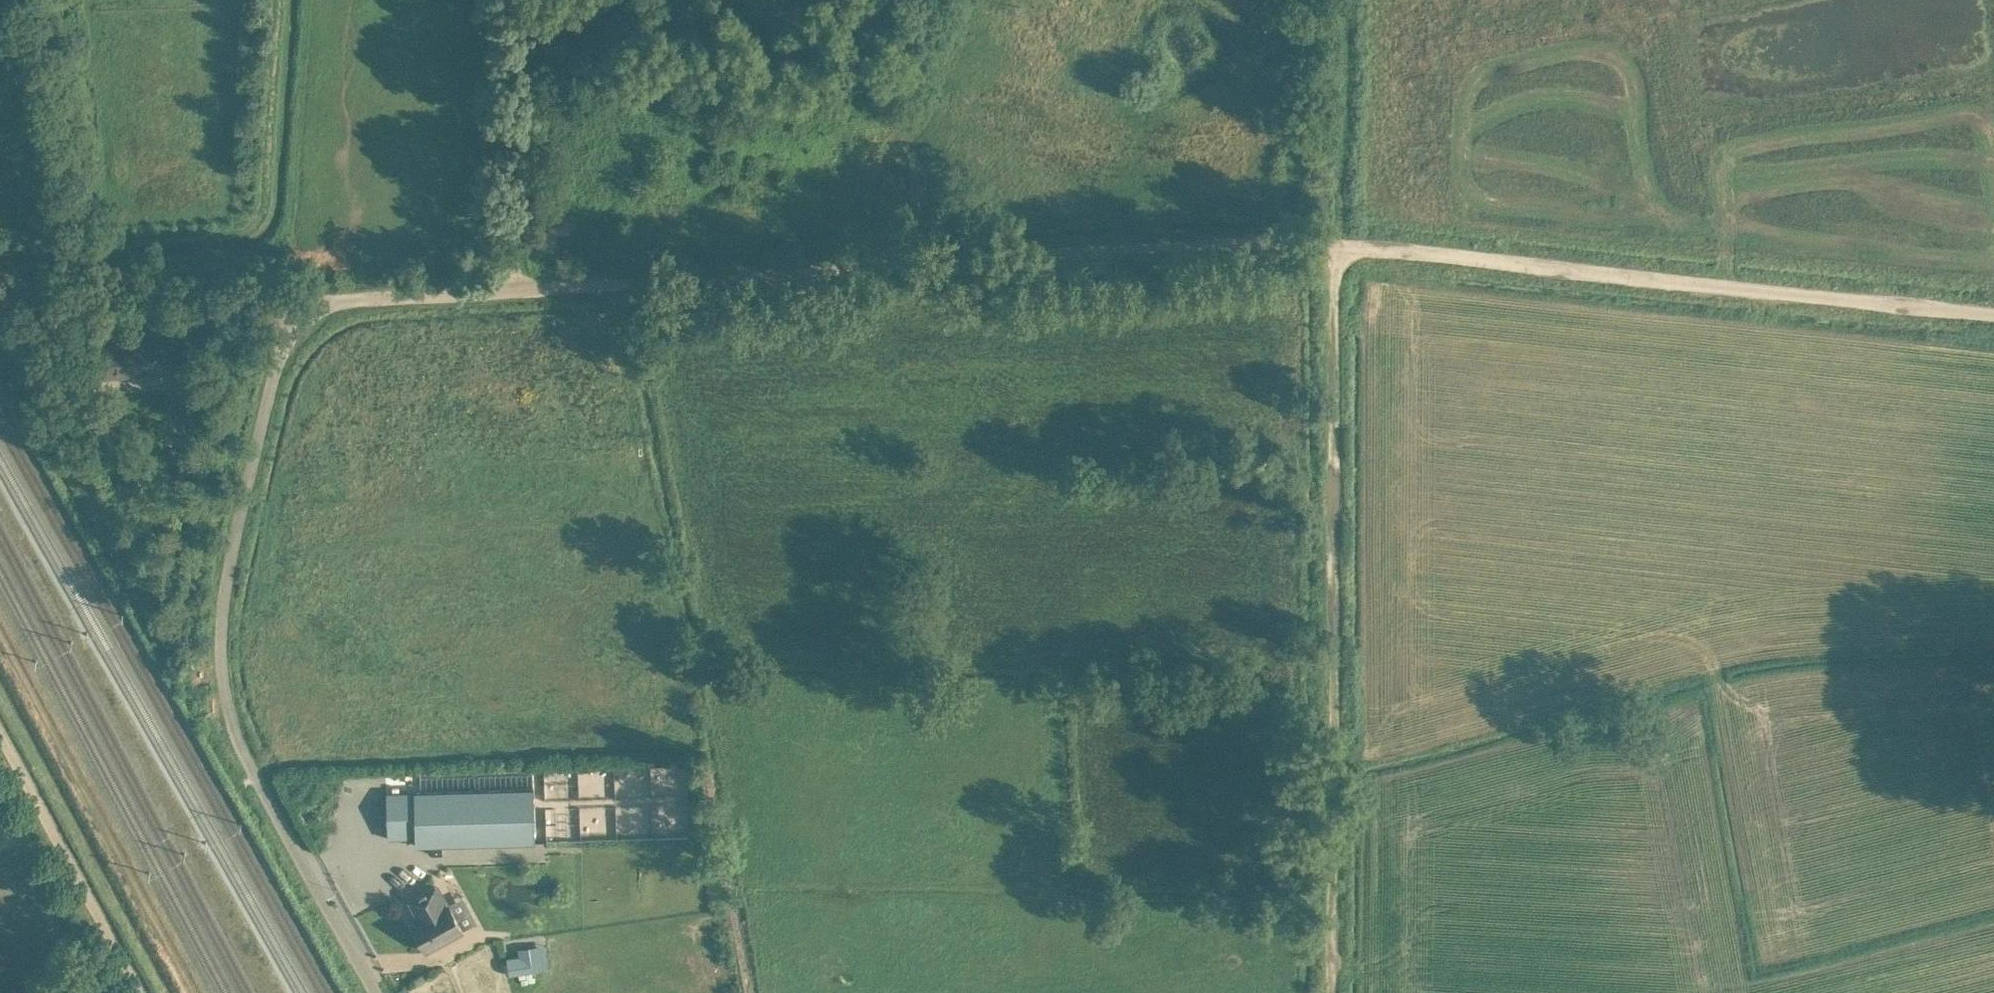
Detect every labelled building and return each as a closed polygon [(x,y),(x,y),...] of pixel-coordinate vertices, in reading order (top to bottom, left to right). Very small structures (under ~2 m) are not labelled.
[(107,375),(179,370),(177,338),(105,343),(107,375)] [(543,799),(577,799),(577,826),(649,827),(649,790),(683,791),(683,765),(543,764),(543,799)] [(416,844),(535,841),(534,788),(387,792),(388,837),(416,836),(416,844)] [(463,929),(463,928),(445,896),(443,898),(436,885),(410,899),(420,919),(412,923),(427,949),(463,929)] [(524,959),(508,961),(510,974),(539,969),(536,946),(523,948),(524,959)]
